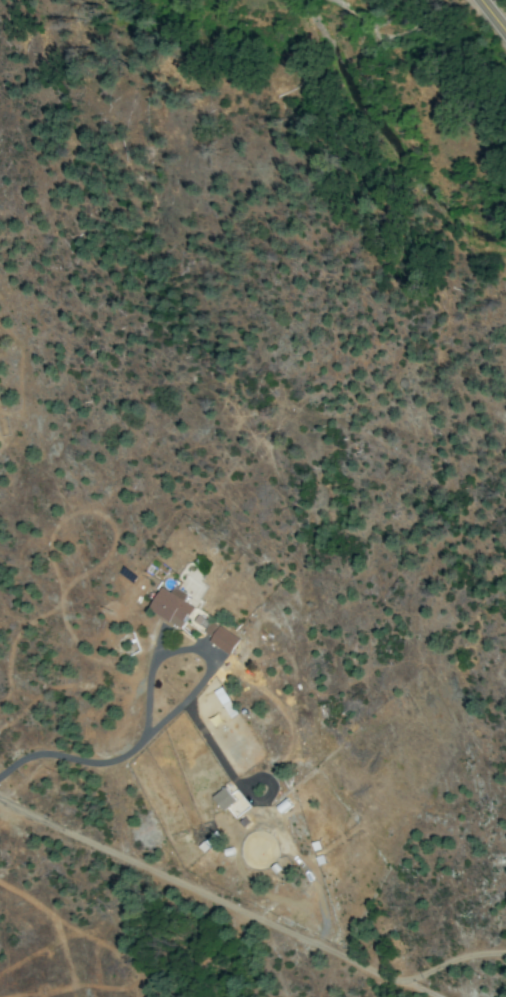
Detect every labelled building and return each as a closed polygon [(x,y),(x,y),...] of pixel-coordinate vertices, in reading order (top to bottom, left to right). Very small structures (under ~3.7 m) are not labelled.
[(161,587),(148,610),(181,628),(193,606),(184,601),(187,594),(174,587),(171,592),(161,587)] [(204,632),(211,637),(208,641),(229,655),(240,640),(211,620),(204,632)] [(213,796),(231,818),(247,805),(235,790),(230,794),(224,787),(213,796)]
